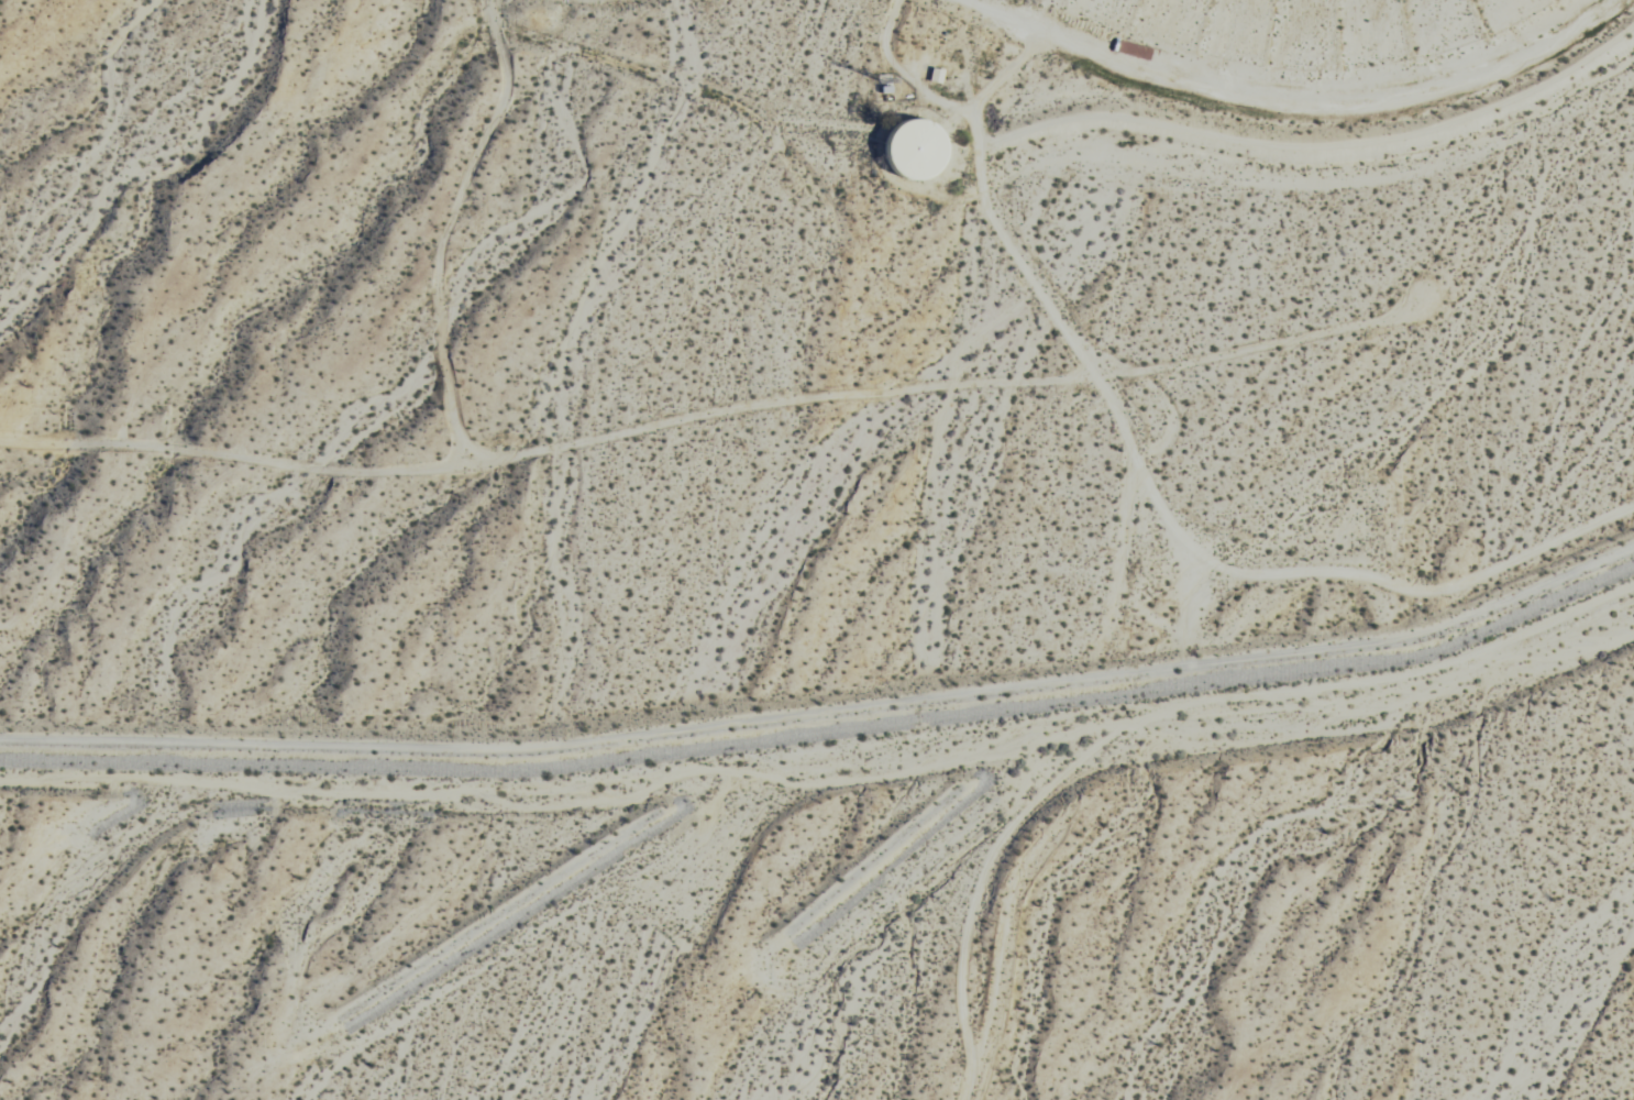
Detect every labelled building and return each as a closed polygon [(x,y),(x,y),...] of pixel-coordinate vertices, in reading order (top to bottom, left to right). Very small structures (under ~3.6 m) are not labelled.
[(884,125),(880,135),(879,146),(881,157),(886,166),(895,174),(905,177),(916,178),(927,175),(936,168),(942,160),(946,148),(945,138),(941,128),(934,119),(925,113),(914,111),(903,112),(892,117),(884,125)]
